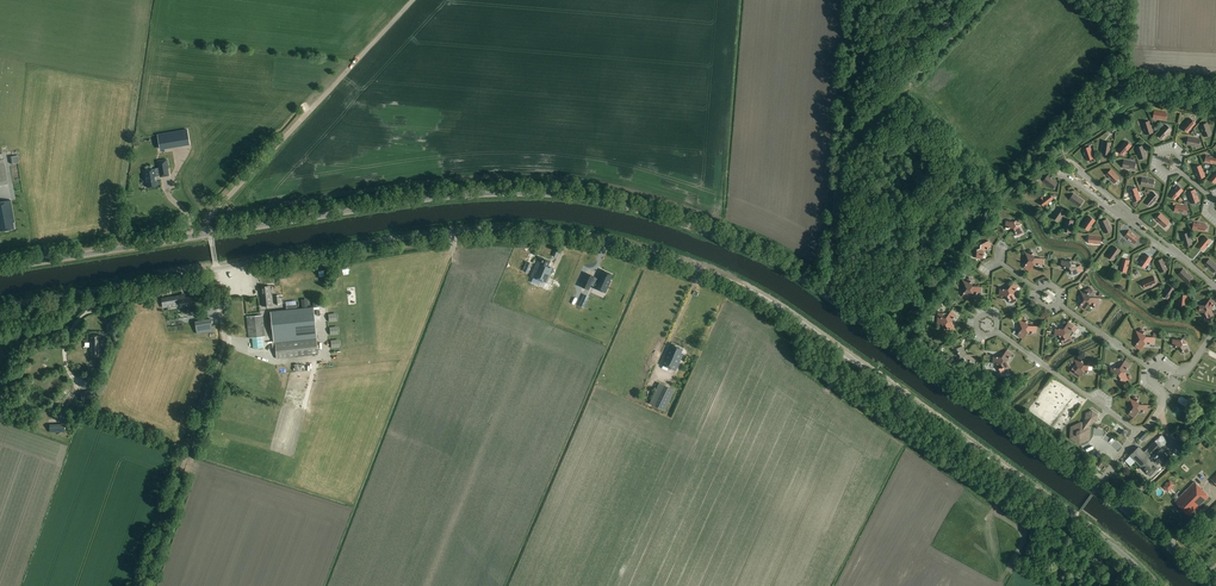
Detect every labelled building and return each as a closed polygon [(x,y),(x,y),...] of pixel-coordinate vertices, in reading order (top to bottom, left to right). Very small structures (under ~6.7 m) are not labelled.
[(1165,120),(1167,112),(1155,110),(1153,118),(1165,120)] [(1188,132),(1196,123),(1190,118),(1182,127),(1188,132)] [(1146,134),(1153,132),(1150,120),(1142,123),(1146,134)] [(1205,136),(1212,134),(1208,123),(1201,125),(1205,136)] [(1164,139),(1171,130),(1166,125),(1158,134),(1164,139)] [(158,137),(159,133),(152,133),(152,128),(148,128),(148,133),(143,132),(143,137),(158,137)] [(188,131),(159,136),(161,150),(191,145),(188,131)] [(1199,147),(1200,139),(1188,137),(1187,144),(1199,147)] [(1109,154),(1111,142),(1104,141),(1102,153),(1109,154)] [(1123,155),(1131,146),(1126,141),(1118,150),(1123,155)] [(1140,159),(1147,157),(1143,145),(1136,147),(1140,159)] [(1087,160),(1094,158),(1090,147),(1083,149),(1087,160)] [(1207,155),(1205,162),(1215,164),(1215,156),(1207,155)] [(9,184),(4,159),(0,160),(0,185),(9,184)] [(159,170),(169,168),(167,159),(157,161),(159,170)] [(1134,169),(1136,162),(1124,160),(1123,167),(1134,169)] [(1198,179),(1205,176),(1201,165),(1194,167),(1198,179)] [(147,175),(144,176),(145,182),(146,182),(147,187),(158,186),(157,180),(156,180),(155,177),(161,176),(160,171),(156,172),(155,169),(146,170),(147,175)] [(1115,183),(1120,177),(1111,169),(1106,175),(1115,183)] [(1053,189),(1057,183),(1048,175),(1043,181),(1053,189)] [(1153,187),(1154,180),(1142,177),(1141,185),(1153,187)] [(1175,199),(1183,190),(1178,185),(1169,194),(1175,199)] [(1134,201),(1141,199),(1137,187),(1129,190),(1134,201)] [(1192,203),(1199,201),(1195,189),(1188,192),(1192,203)] [(1151,206),(1159,197),(1153,192),(1145,201),(1151,206)] [(1045,207),(1054,199),(1049,193),(1040,201),(1045,207)] [(1079,207),(1083,201),(1074,194),(1069,200),(1079,207)] [(13,222),(15,222),(12,200),(0,202),(0,231),(14,229),(13,222)] [(1186,214),(1188,206),(1176,204),(1175,211),(1186,214)] [(1059,221),(1066,211),(1059,207),(1053,217),(1059,221)] [(1165,227),(1170,221),(1161,213),(1156,219),(1165,227)] [(1089,230),(1095,220),(1089,216),(1082,226),(1089,230)] [(1071,233),(1074,221),(1067,219),(1064,231),(1071,233)] [(1105,233),(1112,230),(1107,219),(1100,222),(1105,233)] [(1018,222),(1014,228),(1018,235),(1024,233),(1020,225),(1021,224),(1018,222)] [(1204,231),(1206,224),(1194,222),(1193,229),(1204,231)] [(1135,243),(1139,237),(1129,230),(1125,237),(1135,243)] [(1185,246),(1192,244),(1189,232),(1182,234),(1185,246)] [(1101,243),(1101,236),(1089,235),(1089,242),(1101,243)] [(1203,250),(1211,240),(1205,236),(1197,245),(1203,250)] [(978,246),(984,250),(992,246),(989,241),(981,244),(980,243),(978,246)] [(1114,260),(1121,250),(1114,246),(1108,256),(1114,260)] [(1029,260),(1033,261),(1035,257),(1033,254),(1034,254),(1033,252),(1033,253),(1032,250),(1025,253),(1029,260)] [(1146,268),(1152,258),(1146,254),(1139,264),(1146,268)] [(546,283),(552,269),(548,267),(550,261),(540,256),(531,276),(546,283)] [(1126,272),(1129,260),(1122,258),(1119,270),(1126,272)] [(1161,272),(1167,269),(1162,258),(1156,261),(1161,272)] [(1215,270),(1215,264),(1210,259),(1205,264),(1214,272),(1215,270)] [(1034,264),(1033,261),(1029,260),(1027,263),(1026,263),(1025,264),(1026,264),(1024,267),(1029,271),(1034,264)] [(529,273),(532,264),(527,261),(523,270),(529,273)] [(1074,261),(1070,267),(1073,275),(1084,270),(1082,265),(1079,266),(1075,264),(1076,263),(1074,261)] [(1187,282),(1192,277),(1183,269),(1178,274),(1187,282)] [(586,273),(580,286),(588,290),(589,288),(590,285),(594,286),(594,287),(599,290),(605,292),(611,281),(610,280),(612,274),(602,270),(598,279),(594,277),(589,275),(589,274),(587,273),(586,273)] [(1145,288),(1156,283),(1153,276),(1142,281),(1145,288)] [(967,289),(971,289),(973,286),(971,282),(972,282),(972,281),(971,281),(970,278),(964,281),(967,289)] [(1010,293),(1014,293),(1016,290),(1017,290),(1017,289),(1019,286),(1013,282),(1008,289),(1010,293)] [(1169,299),(1173,293),(1175,289),(1169,285),(1162,295),(1169,299)] [(261,294),(263,307),(272,306),(270,286),(262,287),(262,294),(261,294)] [(1087,289),(1081,292),(1084,299),(1088,300),(1090,296),(1097,297),(1092,287),(1087,289)] [(972,293),(971,289),(967,289),(965,292),(964,292),(963,293),(964,293),(962,295),(968,299),(972,293)] [(1017,301),(1014,293),(1010,293),(1008,296),(1009,299),(1009,301),(1010,301),(1011,303),(1017,301)] [(1186,307),(1187,295),(1179,294),(1178,306),(1186,307)] [(185,298),(184,295),(162,299),(163,308),(168,307),(168,304),(181,302),(181,307),(192,305),(191,297),(185,298)] [(584,295),(579,305),(584,307),(588,297),(584,295)] [(1088,300),(1090,303),(1094,304),(1093,308),(1097,308),(1099,298),(1097,297),(1090,296),(1088,300)] [(1211,309),(1215,302),(1211,298),(1205,305),(1207,308),(1211,309)] [(1090,303),(1088,300),(1084,299),(1079,306),(1085,310),(1090,303)] [(274,343),(317,338),(314,307),(271,311),(274,343)] [(1207,308),(1205,312),(1209,320),(1215,317),(1211,309),(1207,308)] [(948,321),(952,321),(954,318),(955,319),(955,318),(955,317),(957,315),(951,311),(950,313),(946,318),(948,321)] [(939,312),(937,323),(941,324),(946,324),(948,321),(946,318),(950,313),(945,312),(939,312)] [(248,322),(247,322),(249,338),(265,336),(263,316),(247,317),(248,322)] [(211,318),(195,320),(197,332),(213,330),(211,318)] [(1023,328),(1026,328),(1029,325),(1027,322),(1028,321),(1027,320),(1026,321),(1025,318),(1019,320),(1023,328)] [(955,329),(952,321),(948,321),(946,324),(941,324),(946,333),(949,332),(955,329)] [(1069,322),(1064,328),(1065,332),(1069,332),(1071,337),(1078,328),(1069,322)] [(1028,332),(1026,328),(1023,328),(1020,331),(1019,332),(1018,335),(1023,339),(1028,332)] [(1143,339),(1146,336),(1143,329),(1136,331),(1140,339),(1143,339)] [(1071,337),(1069,332),(1065,332),(1063,335),(1059,334),(1063,344),(1073,340),(1071,337)] [(101,357),(100,335),(92,335),(92,338),(90,338),(90,342),(92,342),(92,346),(90,346),(90,357),(101,357)] [(277,359),(318,355),(317,339),(275,343),(277,359)] [(1145,343),(1143,339),(1140,339),(1135,346),(1141,349),(1145,343)] [(1185,340),(1181,346),(1184,354),(1190,351),(1187,343),(1188,342),(1185,340)] [(253,352),(262,351),(261,342),(252,343),(253,352)] [(676,370),(684,353),(681,352),(683,348),(671,343),(662,364),(676,370)] [(962,360),(966,354),(963,346),(957,349),(961,357),(960,358),(962,360)] [(1004,361),(1007,361),(1010,357),(1010,358),(1011,357),(1010,357),(1012,354),(1007,350),(1002,357),(1004,361)] [(1078,367),(1081,367),(1083,364),(1080,357),(1075,360),(1078,367)] [(1001,364),(997,363),(999,368),(1001,373),(1005,371),(1010,369),(1011,368),(1007,361),(1004,361),(1001,364)] [(1121,371),(1124,372),(1130,365),(1124,361),(1119,368),(1121,371)] [(1073,368),(1070,372),(1079,378),(1083,371),(1081,367),(1078,367),(1076,370),(1073,368)] [(1121,371),(1119,374),(1122,382),(1128,379),(1124,372),(1121,371)] [(1054,390),(1058,386),(1053,380),(1043,389),(1046,392),(1049,389),(1051,392),(1054,389),(1054,390)] [(658,382),(649,402),(665,410),(675,390),(658,382)] [(82,401),(96,399),(95,390),(81,392),(82,401)] [(1073,407),(1077,401),(1082,405),(1085,400),(1076,394),(1073,399),(1073,398),(1069,403),(1073,407)] [(1137,407),(1140,404),(1136,396),(1130,399),(1133,407),(1137,407)] [(1169,413),(1176,419),(1181,411),(1174,406),(1169,413)] [(1139,410),(1137,407),(1133,407),(1129,413),(1135,417),(1139,410)] [(1061,435),(1074,415),(1066,410),(1054,430),(1061,435)] [(1091,424),(1098,421),(1098,414),(1092,410),(1086,413),(1085,420),(1083,423),(1081,422),(1071,427),(1070,438),(1079,445),(1090,440),(1091,428),(1089,427),(1091,424)] [(1162,449),(1169,442),(1162,435),(1155,442),(1148,449),(1144,452),(1138,447),(1130,455),(1151,476),(1159,468),(1151,459),(1154,455),(1161,448),(1162,449)] [(1170,481),(1163,487),(1167,493),(1175,486),(1170,481)] [(1189,516),(1209,497),(1195,482),(1175,501),(1189,516)] [(1121,583),(1120,582),(1124,574),(1117,569),(1108,585),(1110,585),(1119,585),(1121,583)]
